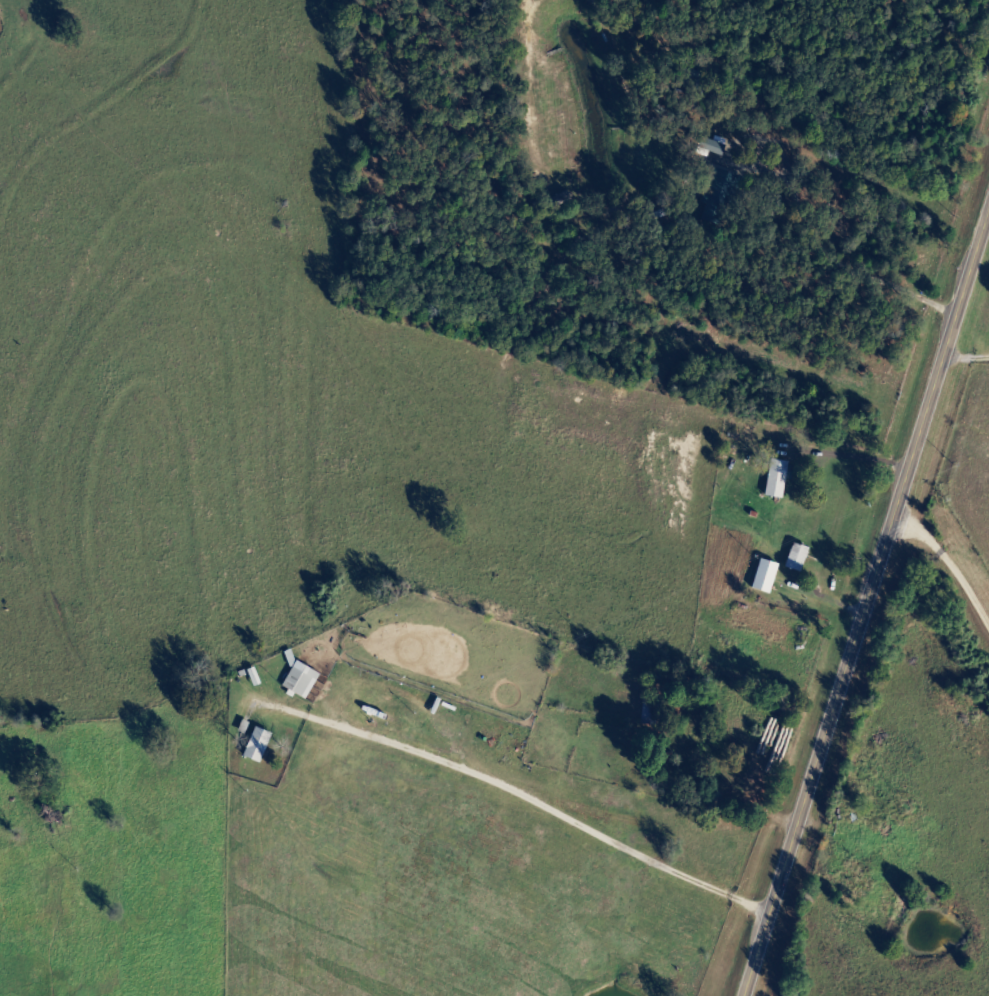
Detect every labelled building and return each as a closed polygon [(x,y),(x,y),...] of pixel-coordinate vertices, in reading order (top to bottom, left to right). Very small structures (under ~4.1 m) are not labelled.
[(724,157),(727,146),(703,140),(700,151),(724,157)] [(783,500),(790,463),(772,460),(766,497),(783,500)] [(802,573),(810,549),(794,544),(786,568),(802,573)] [(771,595),(780,565),(762,560),(753,589),(771,595)] [(321,675),(298,662),(284,687),(307,700),(321,675)] [(254,687),(261,685),(256,668),(249,671),(254,687)] [(261,764),(274,735),(256,728),(244,757),(261,764)]
